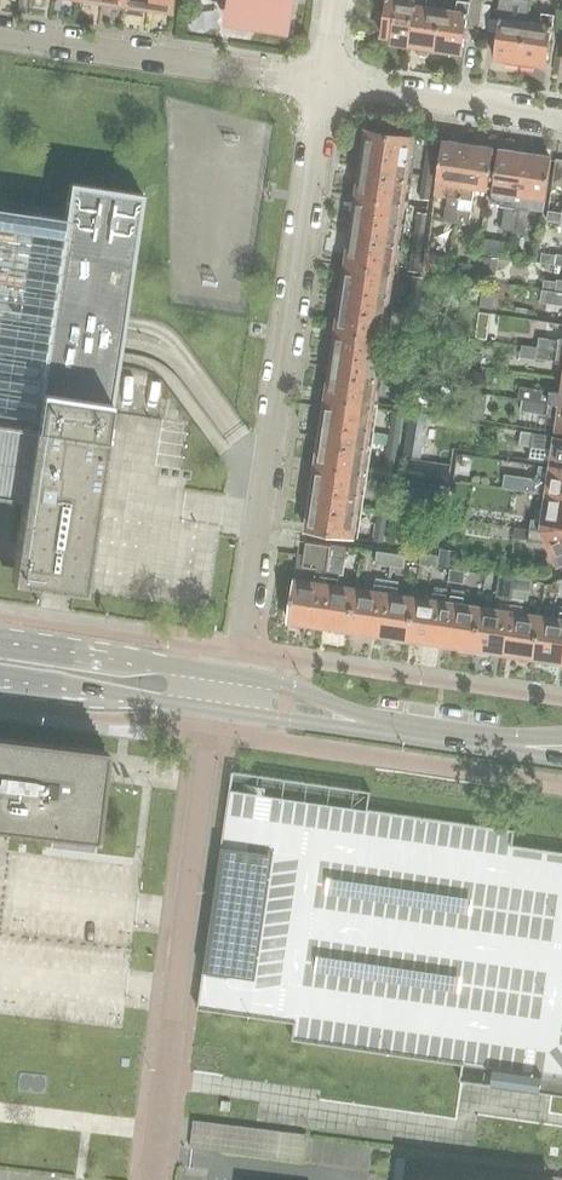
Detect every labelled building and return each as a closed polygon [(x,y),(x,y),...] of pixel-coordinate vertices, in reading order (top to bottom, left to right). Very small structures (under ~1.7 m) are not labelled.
[(126,7),(143,10),(144,8),(150,9),(151,0),(127,0),(126,7)] [(176,0),(151,0),(150,9),(155,9),(155,12),(173,14),(173,12),(174,12),(176,0)] [(228,21),(240,23),(284,29),(290,30),(294,0),(231,0),(228,21)] [(415,0),(387,0),(385,10),(383,10),(380,25),(383,26),(382,34),(386,35),(385,40),(408,44),(407,49),(408,49),(415,0)] [(408,49),(409,49),(410,44),(415,45),(415,50),(435,53),(442,7),(427,5),(428,0),(415,0),(408,49)] [(483,3),(487,0),(471,0),(469,0),(469,1),(459,0),(457,0),(456,9),(442,7),(435,53),(458,57),(459,52),(463,52),(465,40),(467,27),(480,28),(483,3)] [(499,57),(498,63),(520,66),(527,20),(512,17),(514,8),(502,6),(496,43),(495,42),(493,56),(499,57)] [(527,20),(520,66),(542,69),(543,64),(549,65),(551,51),(549,51),(555,14),(542,12),(541,22),(527,20)] [(346,250),(346,254),(349,255),(348,262),(347,264),(393,271),(393,269),(411,150),(413,138),(371,132),(372,129),(368,129),(368,131),(367,131),(366,138),(363,138),(362,142),(363,143),(362,150),(361,150),(361,154),(364,155),(361,173),(358,173),(357,178),(358,178),(357,185),(356,185),(355,190),(358,190),(356,203),(353,202),(353,207),(352,215),(352,214),(351,219),(354,220),(351,238),(348,238),(347,242),(348,243),(347,250),(346,250)] [(438,141),(430,140),(428,152),(436,153),(438,141)] [(436,182),(434,196),(447,198),(444,220),(456,222),(468,146),(461,145),(461,143),(443,140),(441,152),(436,182)] [(475,188),(488,190),(494,147),(476,145),(476,147),(468,146),(456,222),(469,224),(475,188)] [(499,148),(498,160),(491,203),(507,205),(504,229),(514,231),(517,215),(518,207),(525,155),(519,154),(519,151),(499,148)] [(435,165),(436,153),(428,152),(426,163),(435,165)] [(550,168),(552,156),(532,153),(532,156),(525,155),(518,207),(544,211),(545,201),(550,168)] [(556,159),(555,171),(552,185),(561,187),(561,160),(556,159)] [(433,176),(435,165),(426,163),(424,175),(433,176)] [(431,188),(433,176),(424,175),(422,187),(431,188)] [(9,498),(22,500),(13,557),(10,580),(59,587),(83,591),(86,567),(116,365),(118,357),(119,350),(122,329),(124,316),(142,193),(69,183),(64,218),(0,208),(0,496),(9,498)] [(429,200),(431,188),(422,187),(420,198),(429,200)] [(548,210),(547,220),(561,222),(561,212),(548,210)] [(427,214),(426,213),(418,212),(417,224),(425,225),(427,214)] [(517,215),(514,231),(525,232),(527,217),(517,215)] [(425,225),(417,224),(415,236),(424,237),(425,225)] [(424,237),(415,236),(413,247),(422,248),(424,237)] [(422,248),(413,247),(412,259),(420,260),(422,248)] [(540,262),(561,266),(561,255),(542,252),(540,262)] [(448,274),(451,257),(426,253),(423,270),(428,271),(448,274)] [(496,277),(499,259),(482,257),(479,274),(496,277)] [(420,260),(412,259),(410,270),(418,271),(420,260)] [(477,284),(480,265),(459,262),(457,282),(477,284)] [(326,384),(325,389),(328,390),(327,396),(327,399),(373,405),(373,403),(393,273),(393,271),(347,264),(347,266),(346,273),(343,272),(342,277),(343,277),(342,284),(341,284),(341,289),(343,290),(341,308),(338,308),(337,312),(338,312),(336,320),(335,324),(338,325),(336,338),(333,337),(333,342),(332,349),(331,349),(331,354),(334,354),(331,373),(328,372),(327,377),(328,377),(327,385),(326,384)] [(422,277),(413,276),(412,287),(421,288),(422,277)] [(544,279),(542,289),(561,292),(561,282),(544,279)] [(421,288),(412,287),(410,299),(419,300),(421,288)] [(541,299),(554,301),(554,304),(561,305),(561,292),(542,289),(541,299)] [(482,290),(479,307),(493,309),(496,292),(482,290)] [(419,300),(410,299),(408,310),(417,312),(419,300)] [(417,312),(408,310),(406,322),(415,323),(417,312)] [(415,323),(406,322),(405,334),(414,335),(415,323)] [(478,329),(477,338),(488,340),(489,330),(478,329)] [(538,347),(561,351),(561,338),(559,337),(558,340),(539,337),(539,338),(538,347)] [(538,347),(537,349),(536,358),(555,360),(555,363),(561,364),(561,351),(538,347)] [(484,353),(469,350),(466,365),(482,368),(484,353)] [(466,365),(464,380),(486,383),(488,369),(482,368),(466,365)] [(518,398),(522,399),(561,405),(561,381),(560,392),(551,390),(550,392),(520,388),(518,398)] [(306,519),(305,524),(308,524),(307,531),(353,538),(353,537),(372,407),(373,405),(327,399),(327,401),(326,407),(323,407),(322,412),(323,412),(322,419),(321,419),(320,424),(323,424),(320,443),(318,442),(317,447),(316,454),(315,459),(318,460),(316,472),(313,472),(312,476),(313,477),(312,484),(311,484),(311,489),(314,489),(311,507),(308,507),(307,512),(308,512),(307,519),(306,519)] [(522,399),(520,411),(558,417),(556,431),(561,432),(561,405),(522,399)] [(466,408),(464,417),(484,420),(485,410),(466,408)] [(402,411),(393,410),(391,422),(401,423),(402,411)] [(405,456),(422,458),(427,414),(410,412),(405,456)] [(401,423),(391,422),(390,433),(399,435),(401,423)] [(520,441),(542,444),(542,447),(551,449),(549,463),(549,465),(561,467),(561,437),(522,431),(520,441)] [(399,435),(390,433),(388,445),(397,447),(399,435)] [(397,447),(388,445),(386,457),(395,458),(397,447)] [(395,458),(386,457),(384,469),(394,470),(395,458)] [(411,460),(409,477),(446,483),(449,465),(411,460)] [(503,488),(513,489),(546,494),(561,497),(561,467),(549,465),(549,467),(547,480),(527,477),(506,474),(503,488)] [(392,484),(382,482),(380,494),(390,495),(392,484)] [(409,509),(439,514),(443,492),(412,488),(409,509)] [(390,495),(380,494),(379,505),(388,507),(390,495)] [(529,529),(529,530),(540,531),(561,528),(561,497),(546,494),(542,520),(531,518),(529,529)] [(388,507),(379,505),(377,517),(386,518),(388,507)] [(385,530),(386,518),(377,517),(375,529),(385,530)] [(515,527),(513,538),(528,540),(529,530),(529,529),(515,527)] [(528,540),(547,543),(559,567),(561,565),(561,528),(540,531),(529,530),(528,540)] [(383,542),(385,530),(375,529),(373,540),(383,542)] [(295,580),(289,621),(293,622),(294,625),(311,627),(311,625),(321,626),(329,571),(327,571),(329,557),(331,544),(306,541),(304,555),(299,554),(297,568),(317,571),(315,583),(295,580)] [(331,544),(329,557),(345,560),(347,547),(331,544)] [(440,549),(438,566),(456,568),(458,551),(440,549)] [(375,564),(390,566),(392,553),(376,551),(375,564)] [(392,553),(390,566),(404,568),(406,555),(392,553)] [(422,554),(420,565),(437,568),(438,556),(422,554)] [(465,570),(450,568),(449,581),(464,583),(465,570)] [(329,571),(321,626),(330,627),(329,630),(350,633),(356,588),(338,585),(340,573),(329,571)] [(497,586),(515,589),(516,578),(499,575),(497,586)] [(356,588),(350,633),(370,636),(371,634),(380,635),(388,580),(376,578),(374,591),(356,588)] [(516,578),(515,589),(530,591),(532,580),(516,578)] [(399,581),(388,580),(380,635),(389,636),(388,639),(408,642),(415,596),(397,594),(399,581)] [(430,642),(440,644),(448,589),(435,587),(433,599),(415,596),(408,642),(430,645),(430,642)] [(453,589),(445,645),(454,646),(454,648),(475,651),(481,606),(463,603),(465,591),(453,589)] [(495,652),(505,653),(513,598),(500,596),(498,608),(481,606),(475,651),(495,655),(495,652)] [(513,598),(505,653),(514,655),(513,657),(534,660),(541,615),(522,612),(524,599),(513,598)] [(534,660),(555,663),(555,661),(561,662),(561,605),(559,618),(541,615),(534,660)] [(0,738),(0,831),(98,842),(109,751),(0,738)] [(460,1081),(561,1096),(561,852),(513,845),(515,830),(369,809),(371,791),(233,771),(199,1009),(295,1023),(293,1041),(462,1065),(460,1081)] [(194,1120),(190,1147),(302,1161),(306,1134),(194,1120)]
